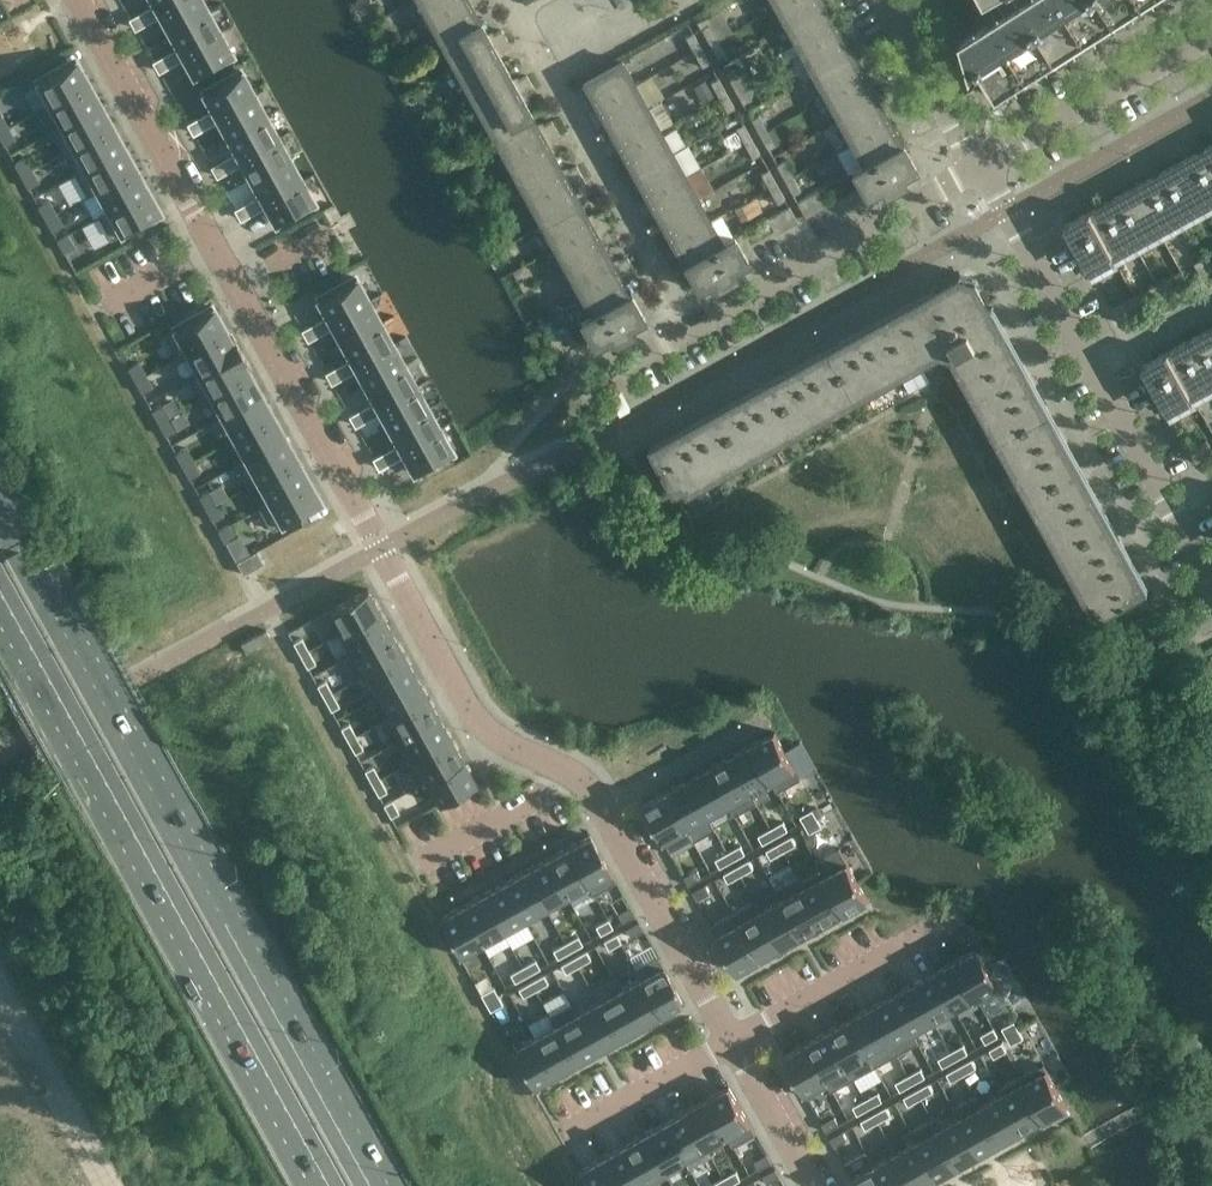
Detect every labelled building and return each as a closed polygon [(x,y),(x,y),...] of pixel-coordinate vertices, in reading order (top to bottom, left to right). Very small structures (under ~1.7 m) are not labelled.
[(175,0),(152,0),(155,6),(157,10),(175,0)] [(169,31),(209,10),(203,0),(175,0),(157,10),(160,14),(169,31)] [(465,0),(418,0),(429,20),(465,0)] [(472,6),(482,0),(465,0),(429,20),(442,42),(480,21),(472,6)] [(823,0),(788,0),(775,7),(788,30),(827,8),(823,0)] [(1021,0),(989,0),(986,2),(995,16),(961,38),(972,73),(974,73),(973,70),(979,66),(996,92),(998,95),(1057,58),(1021,0)] [(1102,0),(1021,0),(1057,58),(1116,20),(1102,0)] [(1116,20),(1148,0),(1102,0),(1116,20)] [(147,21),(160,14),(157,10),(155,6),(143,12),(147,21)] [(840,31),(827,8),(788,30),(800,52),(840,31)] [(178,49),(181,53),(220,31),(209,10),(169,31),(178,49)] [(135,28),(147,21),(143,12),(131,19),(135,28)] [(455,66),(506,37),(501,30),(489,37),(480,21),(442,42),(455,66)] [(717,39),(709,24),(701,28),(709,44),(717,39)] [(183,57),(193,76),(233,54),(220,31),(181,53),(183,57)] [(852,54),(840,31),(800,52),(813,76),(852,54)] [(701,48),(693,33),(685,37),(694,52),(701,48)] [(505,67),(497,52),(510,45),(506,37),(455,66),(467,88),(505,67)] [(725,54),(717,39),(709,44),(718,59),(725,54)] [(710,63),(701,48),(694,52),(702,67),(710,63)] [(166,55),(171,64),(183,57),(181,53),(178,49),(166,55)] [(865,77),(852,54),(813,76),(826,98),(865,77)] [(154,62),(159,70),(171,64),(166,55),(154,62)] [(66,66),(37,82),(38,83),(49,104),(89,82),(77,60),(66,66)] [(635,84),(622,61),(583,82),(596,106),(635,84)] [(480,111),(531,83),(527,75),(514,82),(505,67),(467,88),(480,111)] [(213,111),(215,115),(255,93),(243,70),(203,92),(213,111)] [(742,85),(734,70),(726,74),(734,89),(742,85)] [(877,99),(872,89),(865,77),(826,98),(838,121),(877,99)] [(726,93),(718,78),(710,82),(719,97),(726,93)] [(89,82),(49,104),(61,125),(61,126),(101,104),(89,82)] [(531,112),(522,97),(535,90),(531,83),(480,111),(492,134),(531,112)] [(648,107),(635,84),(596,106),(609,129),(648,107)] [(750,100),(742,85),(734,89),(743,104),(750,100)] [(218,119),(227,136),(267,114),(255,93),(215,115),(218,119)] [(735,108),(726,93),(719,97),(727,113),(735,108)] [(890,122),(877,99),(838,121),(851,144),(890,122)] [(61,125),(51,130),(51,131),(63,153),(73,147),(113,125),(101,104),(61,126),(61,125)] [(660,130),(648,107),(609,129),(621,151),(660,130)] [(201,117),(206,126),(218,119),(215,115),(213,111),(201,117)] [(505,156),(556,128),(552,121),(539,128),(531,112),(492,134),(505,156)] [(8,127),(2,114),(0,115),(0,131),(8,127)] [(237,153),(239,158),(279,136),(267,114),(227,136),(237,153)] [(767,131),(759,115),(751,120),(760,135),(767,131)] [(189,124),(193,132),(206,126),(201,117),(189,124)] [(863,165),(902,144),(890,122),(851,144),(863,165)] [(752,139),(743,124),(736,128),(744,143),(752,139)] [(73,147),(63,153),(75,174),(85,169),(125,147),(113,125),(73,147)] [(5,145),(15,139),(8,127),(0,131),(0,136),(5,145)] [(556,158),(547,142),(560,135),(556,128),(505,156),(517,179),(556,158)] [(673,152),(660,130),(621,151),(634,174),(673,152)] [(775,146),(767,131),(760,135),(768,150),(775,146)] [(241,162),(251,179),(290,157),(279,136),(239,158),(241,162)] [(760,154),(752,139),(744,143),(752,158),(760,154)] [(901,177),(916,169),(902,144),(863,165),(851,171),(865,196),(880,188),(883,195),(905,183),(901,177)] [(1203,150),(1211,167),(1211,144),(1203,150)] [(85,169),(75,174),(87,196),(87,197),(98,191),(97,190),(137,168),(125,147),(85,169)] [(1203,150),(1180,162),(1205,208),(1211,204),(1211,201),(1211,198),(1211,167),(1203,150)] [(686,176),(673,152),(634,174),(646,197),(686,176)] [(225,160),(229,168),(241,162),(239,158),(237,153),(225,160)] [(22,175),(32,169),(25,157),(15,163),(22,175)] [(260,196),(263,200),(302,179),(290,157),(251,179),(260,196)] [(530,202),(581,173),(577,166),(564,173),(556,158),(517,179),(530,202)] [(212,167),(217,175),(229,168),(225,160),(212,167)] [(792,176),(784,161),(776,165),(785,180),(792,176)] [(1205,208),(1180,162),(1157,175),(1180,216),(1194,208),(1197,213),(1205,208)] [(137,168),(97,190),(98,191),(108,210),(109,211),(148,189),(137,168)] [(22,175),(29,188),(39,182),(32,169),(22,175)] [(777,185),(768,169),(761,174),(769,189),(777,185)] [(581,203),(572,188),(585,181),(581,173),(530,202),(542,225),(581,203)] [(1180,216),(1157,175),(1134,187),(1160,233),(1168,228),(1165,223),(1180,216)] [(698,198),(686,176),(646,197),(659,220),(698,198)] [(801,191),(792,176),(785,180),(793,195),(801,191)] [(265,205),(275,223),(315,201),(302,179),(263,200),(265,205)] [(785,200),(777,185),(769,189),(777,204),(785,200)] [(1160,233),(1134,187),(1112,200),(1134,240),(1149,233),(1151,238),(1160,233)] [(108,210),(98,216),(99,217),(111,239),(111,240),(121,234),(130,229),(131,233),(149,223),(147,220),(160,212),(161,212),(148,189),(109,211),(108,210)] [(827,205),(819,190),(811,194),(820,209),(827,205)] [(820,209),(811,194),(804,198),(813,213),(820,209)] [(248,203),(253,211),(265,205),(263,200),(260,196),(248,203)] [(711,221),(698,198),(659,220),(672,243),(711,221)] [(813,213),(804,198),(797,202),(805,218),(813,213)] [(39,205),(45,218),(56,212),(49,200),(39,205)] [(1134,240),(1112,200),(1091,211),(1116,257),(1123,254),(1120,248),(1134,240)] [(236,210),(241,218),(253,211),(248,203),(236,210)] [(555,248),(606,219),(602,212),(589,219),(581,203),(542,225),(555,248)] [(797,222),(789,207),(782,211),(790,226),(797,222)] [(790,226),(782,211),(775,215),(783,230),(790,226)] [(1116,257),(1091,211),(1065,226),(1093,275),(1118,261),(1116,257)] [(45,218),(52,231),(63,225),(56,212),(45,218)] [(783,230),(775,215),(767,219),(775,234),(783,230)] [(606,249),(598,234),(610,227),(606,219),(555,248),(568,270),(606,249)] [(683,264),(722,242),(711,221),(672,243),(683,264)] [(57,239),(64,252),(75,246),(68,234),(57,239)] [(733,269),(748,261),(734,236),(722,242),(683,264),(697,289),(712,281),(715,287),(737,276),(733,269)] [(580,293),(631,265),(627,257),(615,264),(606,249),(568,270),(580,293)] [(1203,259),(1211,272),(1211,271),(1211,254),(1203,259)] [(1211,272),(1203,259),(1195,263),(1202,277),(1211,272)] [(630,292),(625,283),(623,279),(636,272),(631,265),(580,293),(592,314),(630,292)] [(327,317),(330,322),(369,300),(357,277),(317,299),(327,317)] [(1174,292),(1167,279),(1158,284),(1166,297),(1174,292)] [(1070,460),(1051,425),(1049,427),(1037,405),(1039,404),(972,282),(963,280),(843,347),(844,349),(822,361),(821,359),(786,378),(788,380),(767,392),(765,389),(731,408),(732,411),(711,422),(710,420),(676,439),(677,441),(668,446),(666,444),(653,452),(676,493),(687,487),(690,492),(708,482),(705,477),(726,465),(729,470),(746,461),(763,451),(760,446),(782,435),(785,440),(819,421),(816,416),(837,404),(840,409),(857,399),(875,390),(872,385),(893,373),(896,378),(930,359),(928,354),(938,349),(941,355),(942,355),(942,353),(952,356),(951,357),(952,358),(958,355),(963,365),(958,367),(977,402),(982,399),(988,410),(994,420),(989,423),(1008,458),(1013,455),(1019,466),(1025,476),(1020,479),(1039,513),(1044,510),(1056,532),(1051,534),(1069,569),(1074,566),(1080,576),(1086,587),(1081,590),(1091,608),(1096,605),(1103,616),(1144,594),(1137,580),(1134,581),(1129,572),(1131,571),(1112,536),(1110,538),(1098,517),(1101,515),(1082,481),(1080,482),(1068,461),(1070,460)] [(1166,297),(1158,284),(1149,288),(1157,302),(1166,297)] [(630,326),(644,318),(630,292),(592,314),(580,320),(594,346),(608,338),(612,344),(634,332),(630,326)] [(1143,310),(1135,296),(1127,301),(1135,314),(1143,310)] [(332,326),(342,343),(381,321),(369,300),(330,322),(332,326)] [(1135,314),(1127,301),(1119,305),(1127,318),(1135,314)] [(1127,318),(1119,305),(1111,309),(1119,323),(1127,318)] [(174,329),(164,335),(177,359),(187,353),(187,352),(226,330),(214,307),(213,308),(200,315),(198,312),(181,322),(182,325),(180,326),(174,329)] [(315,324),(320,333),(332,326),(330,322),(327,317),(315,324)] [(351,360),(353,365),(393,343),(381,321),(342,343),(351,360)] [(303,331),(308,339),(320,333),(315,324),(303,331)] [(1189,340),(1211,381),(1211,328),(1189,340)] [(576,344),(568,329),(561,333),(569,348),(576,344)] [(226,330),(187,352),(187,353),(198,372),(199,373),(241,350),(234,339),(232,340),(226,330)] [(569,348),(561,333),(553,337),(562,352),(569,348)] [(562,352),(553,337),(546,341),(555,356),(562,352)] [(1189,340),(1169,352),(1194,398),(1201,394),(1198,389),(1211,381),(1189,340)] [(356,369),(365,386),(405,364),(393,343),(353,365),(356,369)] [(198,372),(188,378),(201,401),(211,396),(210,395),(250,373),(244,362),(247,361),(241,350),(199,373),(198,372)] [(1196,402),(1194,398),(1169,352),(1143,366),(1170,416),(1196,402)] [(339,367),(344,375),(356,369),(353,365),(351,360),(339,367)] [(135,380),(146,374),(139,362),(128,367),(135,380)] [(375,403),(377,407),(417,386),(405,364),(365,386),(375,403)] [(327,374),(331,382),(344,375),(339,367),(327,374)] [(250,373),(210,395),(211,396),(222,416),(262,394),(250,373)] [(135,380),(142,393),(153,387),(146,374),(135,380)] [(379,412),(389,429),(428,407),(417,386),(377,407),(379,412)] [(262,394),(222,416),(234,437),(274,415),(262,394)] [(363,410),(367,418),(379,412),(377,407),(375,403),(363,410)] [(152,410),(159,423),(169,417),(162,404),(152,410)] [(398,446),(400,450),(440,429),(428,407),(389,429),(398,446)] [(350,417),(355,425),(367,418),(363,410),(350,417)] [(274,415),(234,437),(245,458),(246,459),(285,437),(274,415)] [(159,423),(166,435),(176,430),(169,417),(159,423)] [(441,429),(401,450),(403,455),(414,473),(427,465),(429,468),(446,459),(445,456),(453,451),(441,429)] [(245,458),(235,463),(248,487),(258,481),(258,480),(297,458),(285,437),(246,459),(245,458)] [(1206,440),(1198,445),(1205,459),(1211,455),(1211,450),(1206,440)] [(1205,459),(1198,445),(1189,450),(1196,463),(1205,459)] [(386,453),(391,461),(403,454),(400,450),(398,446),(386,453)] [(176,453),(183,466),(193,460),(186,447),(176,453)] [(374,459),(379,468),(391,461),(386,453),(374,459)] [(297,458),(258,480),(258,481),(269,501),(309,480),(297,458)] [(183,466),(190,478),(200,472),(193,460),(183,466)] [(269,501),(259,506),(259,507),(272,530),(282,524),(322,502),(309,480),(269,501)] [(199,496),(206,508),(217,503),(210,490),(199,496)] [(206,508),(213,521),(224,515),(217,503),(206,508)] [(218,530),(225,543),(235,537),(228,524),(218,530)] [(263,563),(257,552),(257,551),(236,562),(243,574),(263,563)] [(343,631),(380,611),(368,588),(331,609),(326,612),(338,634),(343,631)] [(355,653),(392,632),(380,611),(343,631),(338,634),(350,654),(350,655),(355,653)] [(272,640),(266,630),(241,644),(247,654),(272,640)] [(367,674),(404,653),(392,632),(355,653),(350,655),(350,654),(345,657),(358,680),(368,675),(367,674)] [(302,638),(294,642),(300,655),(309,651),(302,638)] [(316,663),(309,651),(300,655),(307,668),(316,663)] [(379,695),(416,675),(404,653),(367,674),(368,675),(377,691),(379,695)] [(391,717),(428,696),(416,675),(379,695),(390,716),(391,717)] [(326,681),(317,685),(324,698),(333,693),(326,681)] [(340,706),(333,693),(324,698),(331,711),(340,706)] [(403,738),(440,718),(428,696),(391,717),(390,716),(380,721),(393,744),(398,742),(398,741),(403,738)] [(415,759),(452,739),(440,718),(403,738),(398,741),(398,742),(410,763),(415,760),(415,759)] [(349,723),(341,728),(348,741),(356,736),(349,723)] [(796,769),(785,750),(778,736),(775,732),(752,744),(773,781),(772,782),(777,792),(801,779),(796,769)] [(363,749),(356,736),(348,741),(355,753),(363,749)] [(427,781),(463,760),(452,739),(415,759),(415,760),(427,781)] [(773,781),(752,744),(731,756),(751,793),(752,793),(772,782),(773,781)] [(751,793),(731,756),(709,768),(730,805),(729,806),(735,816),(758,803),(752,793),(751,793)] [(476,782),(463,760),(427,781),(439,803),(476,782)] [(373,766),(365,771),(372,783),(380,779),(373,766)] [(730,805),(709,768),(688,780),(709,817),(729,806),(730,805)] [(387,791),(380,779),(372,783),(379,796),(387,791)] [(709,817),(688,780),(667,792),(687,829),(688,828),(698,823),(709,817)] [(687,829),(667,792),(645,804),(665,841),(671,851),(694,839),(688,828),(687,829)] [(392,800),(384,805),(391,817),(399,813),(392,800)] [(804,822),(805,825),(818,818),(813,809),(801,816),(804,822)] [(822,826),(818,818),(805,825),(807,827),(810,833),(822,826)] [(784,822),(771,829),(776,837),(788,830),(784,822)] [(776,837),(771,829),(759,836),(763,844),(776,837)] [(590,835),(568,847),(588,884),(593,894),(616,882),(611,871),(590,835)] [(796,845),(792,837),(792,836),(779,843),(784,852),(796,845)] [(784,852),(779,843),(767,850),(771,859),(784,852)] [(741,845),(728,852),(733,861),(746,854),(741,845)] [(568,847),(546,859),(567,896),(588,884),(568,847)] [(869,899),(858,881),(848,863),(840,847),(839,847),(816,860),(821,870),(821,871),(822,870),(825,875),(845,912),(869,899)] [(733,861),(728,852),(716,859),(720,868),(733,861)] [(546,859),(525,871),(546,908),(567,896),(546,859)] [(754,868),(749,860),(736,867),(741,875),(754,868)] [(741,875),(736,867),(724,874),(729,882),(741,875)] [(697,870),(685,877),(689,885),(702,878),(697,870)] [(822,870),(821,871),(802,882),(801,882),(804,887),(824,924),(845,912),(825,875),(822,870)] [(525,871),(504,883),(524,920),(546,908),(525,871)] [(801,882),(802,882),(799,877),(776,889),(781,899),(782,899),(803,936),(824,924),(804,887),(801,882)] [(504,883),(482,894),(503,931),(524,920),(504,883)] [(710,893),(706,884),(693,891),(698,900),(710,893)] [(482,894),(461,906),(481,943),(482,943),(503,931),(482,894)] [(782,899),(781,899),(762,910),(761,911),(781,948),(803,936),(782,899)] [(761,911),(762,910),(756,900),(733,913),(739,923),(760,960),(781,948),(761,911)] [(461,906),(439,919),(459,956),(481,943),(461,906)] [(622,922),(635,915),(630,907),(618,914),(622,922)] [(600,934),(613,927),(608,919),(596,926),(600,934)] [(630,937),(643,930),(638,921),(626,928),(630,937)] [(739,923),(717,935),(738,972),(760,960),(739,923)] [(608,949),(621,942),(616,934),(604,941),(608,949)] [(570,951),(582,944),(578,936),(565,943),(570,951)] [(557,958),(570,951),(565,943),(553,950),(557,958)] [(1000,984),(989,965),(979,947),(956,960),(977,997),(976,997),(979,1002),(1002,989),(1000,984)] [(578,966),(591,959),(586,950),(573,957),(578,966)] [(657,955),(634,968),(640,978),(641,978),(661,1015),(683,1002),(663,965),(657,955)] [(565,973),(578,966),(573,957),(561,964),(565,973)] [(527,975),(540,968),(535,959),(523,966),(527,975)] [(977,997),(956,960),(935,972),(955,1009),(976,997),(977,997)] [(515,982),(527,975),(523,966),(510,973),(515,982)] [(955,1009),(935,972),(913,984),(934,1021),(955,1009)] [(535,989),(548,982),(543,974),(531,981),(535,989)] [(640,978),(619,990),(640,1026),(661,1015),(641,978),(640,978)] [(523,996),(535,989),(531,981),(518,988),(523,996)] [(934,1021),(913,984),(892,996),(913,1033),(913,1032),(934,1021)] [(493,987),(481,994),(485,1003),(498,996),(493,987)] [(619,990),(598,1002),(618,1038),(640,1026),(619,990)] [(498,996),(485,1003),(490,1011),(503,1004),(498,996)] [(913,1033),(892,996),(871,1008),(891,1045),(897,1055),(919,1042),(913,1032),(913,1033)] [(577,1013),(576,1014),(597,1050),(618,1038),(598,1002),(577,1013)] [(572,1003),(549,1016),(554,1026),(555,1025),(576,1062),(597,1050),(576,1014),(577,1013),(572,1003)] [(891,1045),(871,1008),(849,1020),(870,1057),(875,1067),(897,1055),(891,1045)] [(870,1057),(849,1020),(828,1032),(848,1069),(854,1079),(875,1067),(870,1057)] [(1005,1033),(1007,1036),(1019,1029),(1014,1021),(1002,1028),(1005,1033)] [(554,1026),(534,1037),(554,1074),(576,1062),(555,1025),(554,1026)] [(986,1043),(998,1036),(994,1028),(981,1035),(986,1043)] [(1024,1037),(1019,1029),(1007,1036),(1008,1039),(1011,1044),(1024,1037)] [(848,1069),(828,1032),(807,1043),(827,1080),(830,1085),(829,1086),(832,1091),(854,1079),(848,1069)] [(534,1037),(512,1050),(532,1086),(554,1074),(534,1037)] [(1007,1051),(1002,1042),(989,1050),(994,1058),(1007,1051)] [(827,1080),(807,1043),(784,1056),(805,1093),(808,1098),(829,1086),(830,1085),(827,1080)] [(964,1045),(951,1052),(956,1060),(968,1053),(964,1045)] [(943,1067),(956,1060),(951,1052),(938,1059),(943,1067)] [(976,1068),(972,1059),(959,1066),(964,1075),(976,1068)] [(1067,1106),(1057,1087),(1047,1069),(1044,1064),(1043,1064),(1021,1077),(1023,1082),(1044,1119),(1067,1106)] [(964,1075),(959,1066),(947,1073),(951,1082),(964,1075)] [(921,1068),(908,1076),(913,1084),(926,1077),(921,1068)] [(913,1084),(908,1076),(896,1082),(900,1091),(913,1084)] [(1023,1082),(1021,1077),(999,1089),(1001,1094),(1002,1094),(1023,1130),(1044,1119),(1023,1082)] [(934,1092),(929,1083),(916,1090),(921,1099),(934,1092)] [(730,1086),(708,1098),(728,1135),(727,1136),(733,1146),(756,1133),(750,1123),(730,1086)] [(921,1099),(916,1090),(904,1097),(909,1106),(921,1099)] [(878,1092),(865,1099),(870,1108),(883,1101),(878,1092)] [(1002,1094),(1001,1094),(1001,1095),(982,1105),(981,1106),(1002,1142),(1023,1130),(1002,1094)] [(981,1106),(982,1105),(976,1095),(953,1108),(955,1111),(959,1118),(960,1117),(980,1154),(1002,1142),(981,1106)] [(728,1135),(708,1098),(686,1110),(707,1147),(727,1136),(728,1135)] [(870,1108),(865,1099),(853,1106),(858,1115),(870,1108)] [(891,1115),(886,1107),(874,1114),(878,1122),(891,1115)] [(707,1147),(686,1110),(665,1122),(685,1159),(704,1149),(707,1147)] [(878,1122),(874,1114),(861,1121),(866,1129),(878,1122)] [(835,1117),(822,1123),(827,1132),(839,1125),(835,1117)] [(960,1117),(959,1118),(939,1129),(938,1129),(959,1166),(980,1154),(960,1117)] [(938,1129),(939,1129),(933,1119),(910,1132),(916,1142),(917,1141),(937,1178),(959,1166),(938,1129)] [(685,1159),(665,1122),(644,1134),(664,1171),(665,1171),(668,1169),(685,1159)] [(847,1140),(843,1131),(830,1138),(835,1147),(847,1140)] [(644,1134),(622,1146),(643,1183),(644,1185),(649,1185),(668,1176),(665,1171),(664,1171),(644,1134)] [(916,1142),(895,1153),(914,1185),(923,1185),(937,1178),(917,1141),(916,1142)] [(622,1146),(601,1158),(616,1185),(644,1185),(643,1183),(622,1146)] [(895,1153),(874,1165),(886,1185),(914,1185),(895,1153)] [(772,1162),(767,1154),(755,1161),(760,1169),(772,1162)] [(601,1158),(582,1169),(579,1170),(587,1185),(616,1185),(601,1158)] [(874,1165),(852,1177),(857,1185),(886,1185),(874,1165)] [(780,1177),(776,1169),(763,1175),(768,1184),(780,1177)] [(724,1178),(728,1185),(729,1185),(741,1179),(737,1171),(724,1178)]
